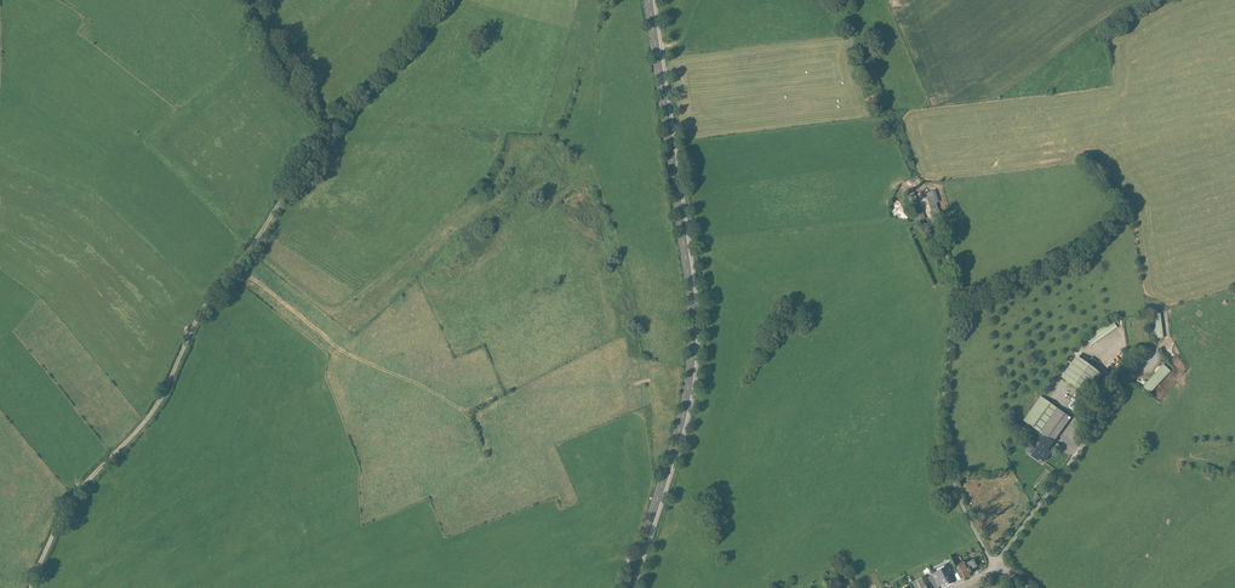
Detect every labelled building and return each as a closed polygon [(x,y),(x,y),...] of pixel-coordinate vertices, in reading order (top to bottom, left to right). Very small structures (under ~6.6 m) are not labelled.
[(910,188),(902,192),(907,201),(914,198),(910,188)] [(935,190),(926,193),(935,216),(940,214),(936,203),(939,202),(935,190)] [(1156,339),(1165,338),(1162,314),(1153,315),(1156,339)] [(1113,321),(1088,337),(1093,345),(1118,328),(1113,321)] [(1078,357),(1063,378),(1084,393),(1099,372),(1078,357)] [(1143,388),(1150,395),(1172,373),(1164,365),(1143,388)] [(1041,433),(1058,409),(1041,398),(1024,421),(1041,433)] [(1046,436),(1055,442),(1071,419),(1058,409),(1041,433),(1046,436)] [(1046,436),(1040,443),(1049,450),(1055,442),(1046,436)] [(1052,452),(1049,450),(1040,443),(1031,456),(1035,459),(1037,456),(1044,462),(1052,452)] [(963,562),(967,571),(976,567),(972,558),(963,562)] [(951,563),(935,570),(941,582),(944,581),(946,584),(958,579),(951,563)] [(923,587),(933,587),(935,587),(929,572),(919,577),(923,587)]
